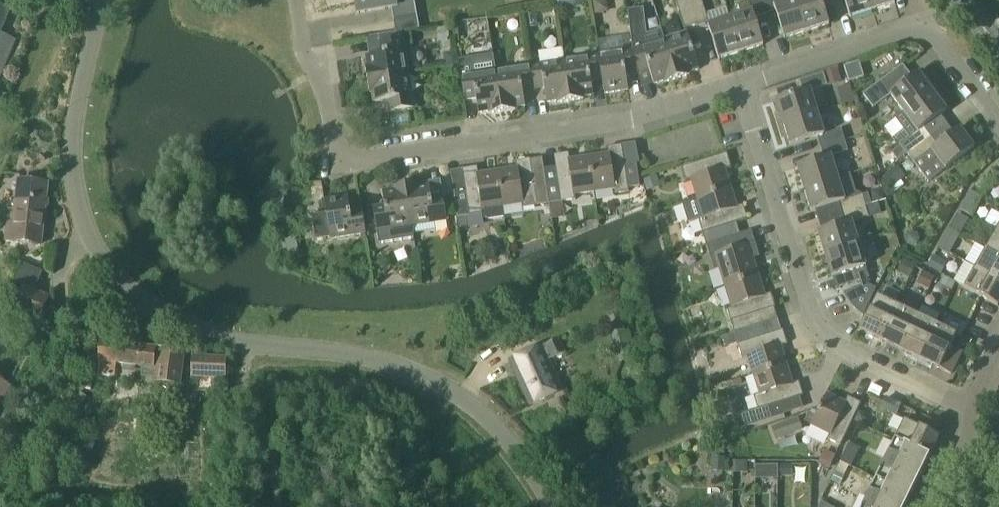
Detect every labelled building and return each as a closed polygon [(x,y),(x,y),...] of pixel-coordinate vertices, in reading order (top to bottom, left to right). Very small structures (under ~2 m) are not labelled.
[(357,14),(392,8),(394,21),(418,17),(415,0),(355,0),(357,14)] [(689,0),(679,0),(676,1),(684,29),(696,25),(689,0)] [(709,21),(702,0),(689,0),(696,25),(709,21)] [(762,0),(744,0),(745,3),(733,6),(736,17),(731,18),(742,52),(764,45),(756,18),(766,14),(762,0)] [(798,0),(789,0),(780,3),(779,0),(762,0),(766,14),(777,11),(785,38),(807,31),(798,0)] [(807,31),(830,24),(823,0),(798,0),(807,31)] [(851,17),(873,10),(870,0),(846,0),(851,17)] [(873,10),(895,3),(894,0),(870,0),(873,10)] [(16,40),(1,34),(10,12),(0,7),(0,77),(16,40)] [(742,52),(731,18),(709,25),(719,59),(742,52)] [(687,32),(665,39),(677,79),(690,75),(689,73),(699,70),(687,32)] [(368,80),(409,74),(404,39),(379,42),(381,54),(366,56),(368,67),(366,67),(368,80)] [(677,79),(665,39),(633,50),(638,73),(650,70),(654,84),(664,81),(665,83),(677,79)] [(571,101),(562,48),(539,52),(541,64),(530,65),(534,89),(545,87),(547,103),(557,101),(558,103),(571,101)] [(602,79),(599,55),(565,60),(563,48),(562,48),(571,101),(584,99),(583,97),(594,96),(591,81),(602,79)] [(638,73),(633,50),(599,55),(602,79),(605,94),(629,90),(626,75),(638,73)] [(845,66),(850,81),(865,76),(861,61),(845,66)] [(534,89),(530,65),(496,71),(502,112),(515,110),(515,108),(525,106),(523,91),(534,89)] [(906,112),(933,92),(938,89),(924,70),(908,81),(898,69),(864,94),(874,108),(892,94),(906,112)] [(502,112),(496,71),(461,76),(462,83),(465,101),(477,99),(479,113),(489,112),(490,114),(502,112)] [(784,123),(818,112),(811,90),(829,85),(825,73),(801,81),(804,92),(777,100),(784,123)] [(414,109),(409,74),(368,80),(370,93),(372,93),(373,103),(389,101),(390,112),(414,109)] [(895,136),(908,153),(931,136),(925,127),(947,110),(933,92),(906,112),(897,119),(905,129),(895,136)] [(822,147),(846,140),(843,129),(825,134),(818,112),(784,123),(791,145),(818,137),(822,147)] [(931,136),(908,153),(915,162),(929,182),(975,148),(960,129),(938,145),(931,136)] [(846,140),(822,147),(825,157),(798,166),(805,189),(839,178),(832,156),(849,151),(846,140)] [(609,155),(589,158),(594,193),(614,190),(615,195),(629,193),(629,190),(640,188),(637,165),(625,167),(622,146),(608,148),(609,155)] [(692,180),(698,199),(732,188),(726,170),(732,167),(728,153),(683,168),(687,182),(692,180)] [(594,193),(589,158),(570,161),(569,154),(554,156),(557,177),(546,179),(549,205),(576,201),(575,196),(594,193)] [(549,205),(546,179),(534,181),(530,160),(516,162),(517,169),(497,172),(503,206),(522,203),(523,209),(549,205)] [(503,206),(497,172),(478,174),(477,168),(463,170),(466,190),(454,191),(458,218),(484,214),(483,209),(503,206)] [(892,169),(882,177),(891,188),(901,180),(892,169)] [(846,200),(839,178),(805,189),(812,212),(839,203),(843,213),(865,206),(866,206),(871,205),(868,194),(846,200)] [(10,210),(6,241),(41,245),(47,183),(20,180),(16,211),(10,210)] [(406,185),(412,227),(414,238),(413,234),(435,230),(434,223),(447,221),(443,196),(431,198),(429,184),(419,185),(419,183),(406,185)] [(414,238),(412,227),(406,185),(393,187),(393,189),(383,191),(385,206),(373,207),(377,232),(379,244),(414,238)] [(732,188),(698,199),(704,217),(699,219),(703,233),(748,219),(744,205),(737,207),(732,188)] [(960,210),(974,216),(984,196),(971,189),(960,210)] [(324,200),(326,213),(316,215),(320,240),(330,238),(330,239),(366,234),(362,210),(351,211),(348,196),(324,200)] [(819,232),(826,255),(860,244),(853,222),(869,217),(866,206),(865,206),(843,213),(846,223),(819,232)] [(949,228),(944,237),(956,243),(960,234),(949,228)] [(998,257),(998,232),(997,230),(986,249),(998,257)] [(726,287),(759,276),(754,258),(760,256),(756,242),(735,248),(732,237),(707,244),(715,270),(720,268),(726,287)] [(826,255),(833,277),(854,271),(858,282),(882,274),(878,263),(867,266),(860,244),(826,255)] [(998,282),(998,257),(986,249),(975,268),(998,282)] [(964,287),(998,306),(998,304),(998,282),(975,268),(964,287)] [(735,333),(744,330),(759,325),(756,313),(776,307),(772,293),(765,295),(759,276),(726,287),(732,306),(727,307),(735,333)] [(944,277),(940,285),(952,291),(956,283),(954,281),(944,277)] [(25,286),(15,310),(41,321),(50,299),(51,297),(25,286)] [(880,340),(897,305),(877,296),(860,330),(880,340)] [(900,349),(917,315),(916,315),(920,307),(909,301),(905,309),(897,305),(880,340),(900,349)] [(918,362),(936,324),(917,315),(900,349),(906,353),(905,356),(918,362)] [(918,362),(931,369),(933,365),(951,374),(962,351),(951,346),(957,334),(936,324),(918,362)] [(24,338),(25,336),(28,338),(30,334),(16,328),(13,334),(24,338)] [(754,375),(787,365),(781,346),(788,344),(783,330),(748,341),(744,330),(735,333),(743,358),(748,356),(754,375)] [(509,360),(530,406),(563,391),(549,361),(565,354),(558,339),(542,347),(542,345),(509,360)] [(156,348),(101,341),(99,361),(101,361),(100,375),(116,377),(117,363),(143,366),(141,376),(156,378),(156,382),(180,385),(184,352),(160,349),(160,350),(156,350),(156,348)] [(192,356),(192,376),(224,377),(226,377),(227,357),(224,357),(192,356)] [(787,365),(754,375),(760,394),(755,395),(759,409),(804,395),(800,381),(793,383),(787,365)] [(11,387),(0,380),(0,403),(11,387)] [(827,394),(812,425),(830,434),(828,439),(841,445),(862,403),(849,397),(846,403),(827,394)] [(896,415),(901,405),(886,398),(881,408),(896,415)] [(929,457),(944,426),(922,415),(916,426),(904,420),(895,441),(929,457)] [(776,438),(804,431),(801,416),(772,423),(776,438)] [(929,457),(895,441),(887,456),(922,473),(929,457)] [(849,444),(840,462),(851,467),(860,449),(849,444)] [(922,473),(887,456),(881,468),(916,485),(922,473)] [(712,469),(724,470),(725,458),(713,457),(712,469)] [(745,472),(745,462),(734,462),(734,472),(745,472)] [(765,476),(765,466),(755,466),(755,476),(765,476)] [(902,506),(905,506),(916,485),(881,468),(870,491),(902,506)] [(836,472),(832,481),(840,485),(845,476),(836,472)] [(870,491),(864,503),(872,506),(902,506),(870,491)]
